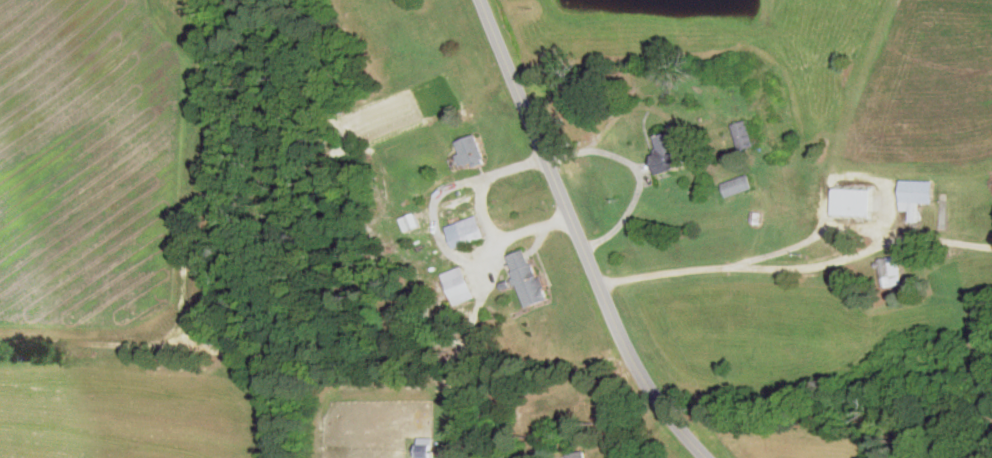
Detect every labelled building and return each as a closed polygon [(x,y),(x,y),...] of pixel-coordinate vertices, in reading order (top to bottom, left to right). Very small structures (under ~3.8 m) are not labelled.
[(755,146),(748,119),(732,123),(739,150),(755,146)] [(661,172),(685,166),(676,131),(652,137),(661,172)] [(464,169),(486,161),(477,134),(455,142),(464,169)] [(754,188),(749,174),(723,183),(728,197),(754,188)] [(935,180),(902,179),(902,209),(910,209),(909,221),(917,221),(917,202),(935,202),(935,180)] [(835,188),(835,216),(873,216),(873,188),(835,188)] [(485,237),(477,215),(446,226),(455,248),(485,237)] [(548,300),(530,248),(509,255),(526,307),(548,300)] [(902,284),(899,256),(878,258),(881,286),(902,284)] [(442,274),(454,305),(475,297),(463,265),(442,274)] [(584,450),(566,455),(567,457),(586,457),(584,450)]
